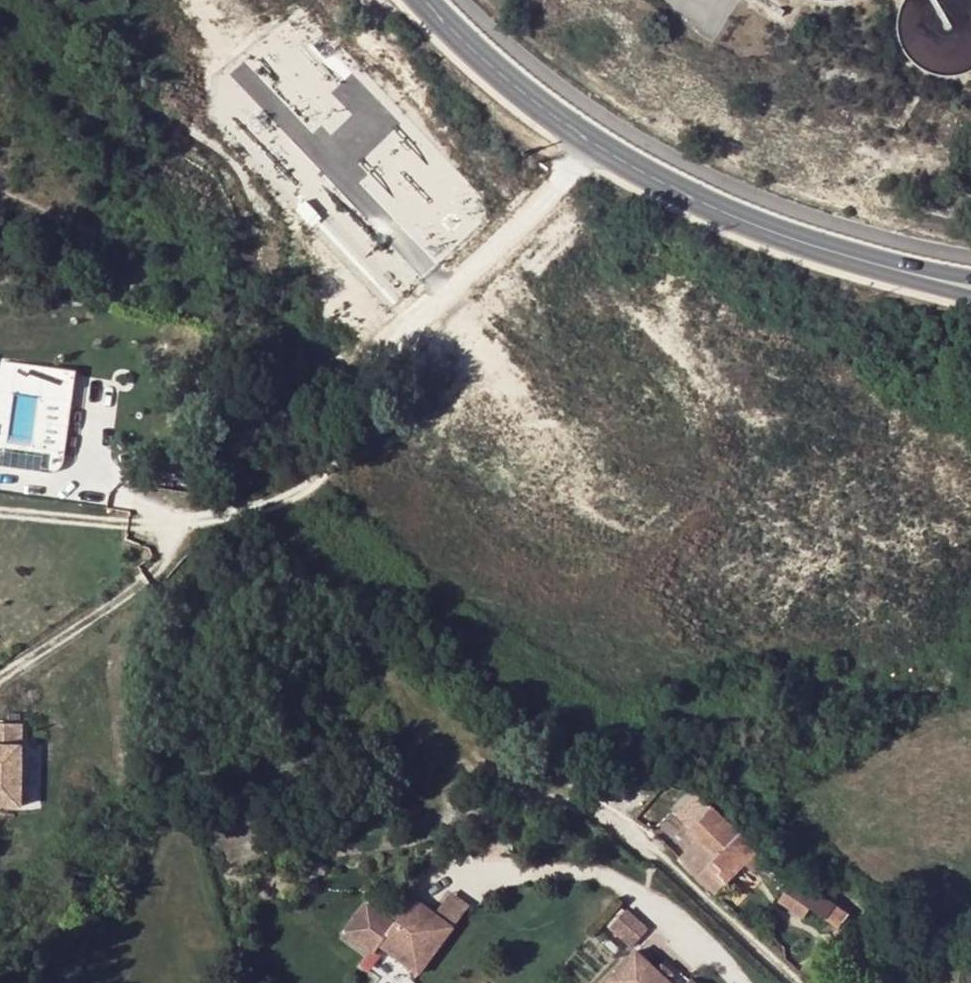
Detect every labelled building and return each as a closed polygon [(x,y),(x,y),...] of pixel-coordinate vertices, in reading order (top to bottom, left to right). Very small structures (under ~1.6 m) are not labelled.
[(779,7),(775,12),(781,16),(785,11),(779,7)] [(388,109),(395,102),(390,96),(383,103),(388,109)] [(404,111),(395,102),(388,109),(387,110),(396,119),(404,111)] [(20,806),(21,747),(21,724),(0,724),(0,806),(20,806)] [(638,790),(627,785),(622,798),(633,803),(638,790)] [(670,809),(673,813),(692,795),(689,792),(687,792),(670,809)] [(705,862),(694,874),(711,891),(742,859),(752,868),(757,865),(764,855),(751,845),(739,834),(722,818),(693,794),(692,795),(673,813),(684,823),(676,831),(687,843),(705,862)] [(705,862),(687,843),(676,854),(694,874),(705,862)] [(844,915),(794,878),(785,890),(809,908),(825,920),(828,915),(839,923),(844,915)] [(809,908),(785,890),(780,897),(805,915),(809,908)] [(368,910),(346,938),(373,959),(375,961),(381,953),(419,982),(455,934),(414,904),(395,929),(368,910)] [(646,929),(626,912),(613,927),(633,944),(646,929)] [(839,923),(828,915),(825,920),(835,928),(839,923)] [(636,951),(607,981),(605,982),(669,982),(667,981),(656,970),(636,951)] [(667,981),(673,976),(661,965),(656,970),(667,981)]
